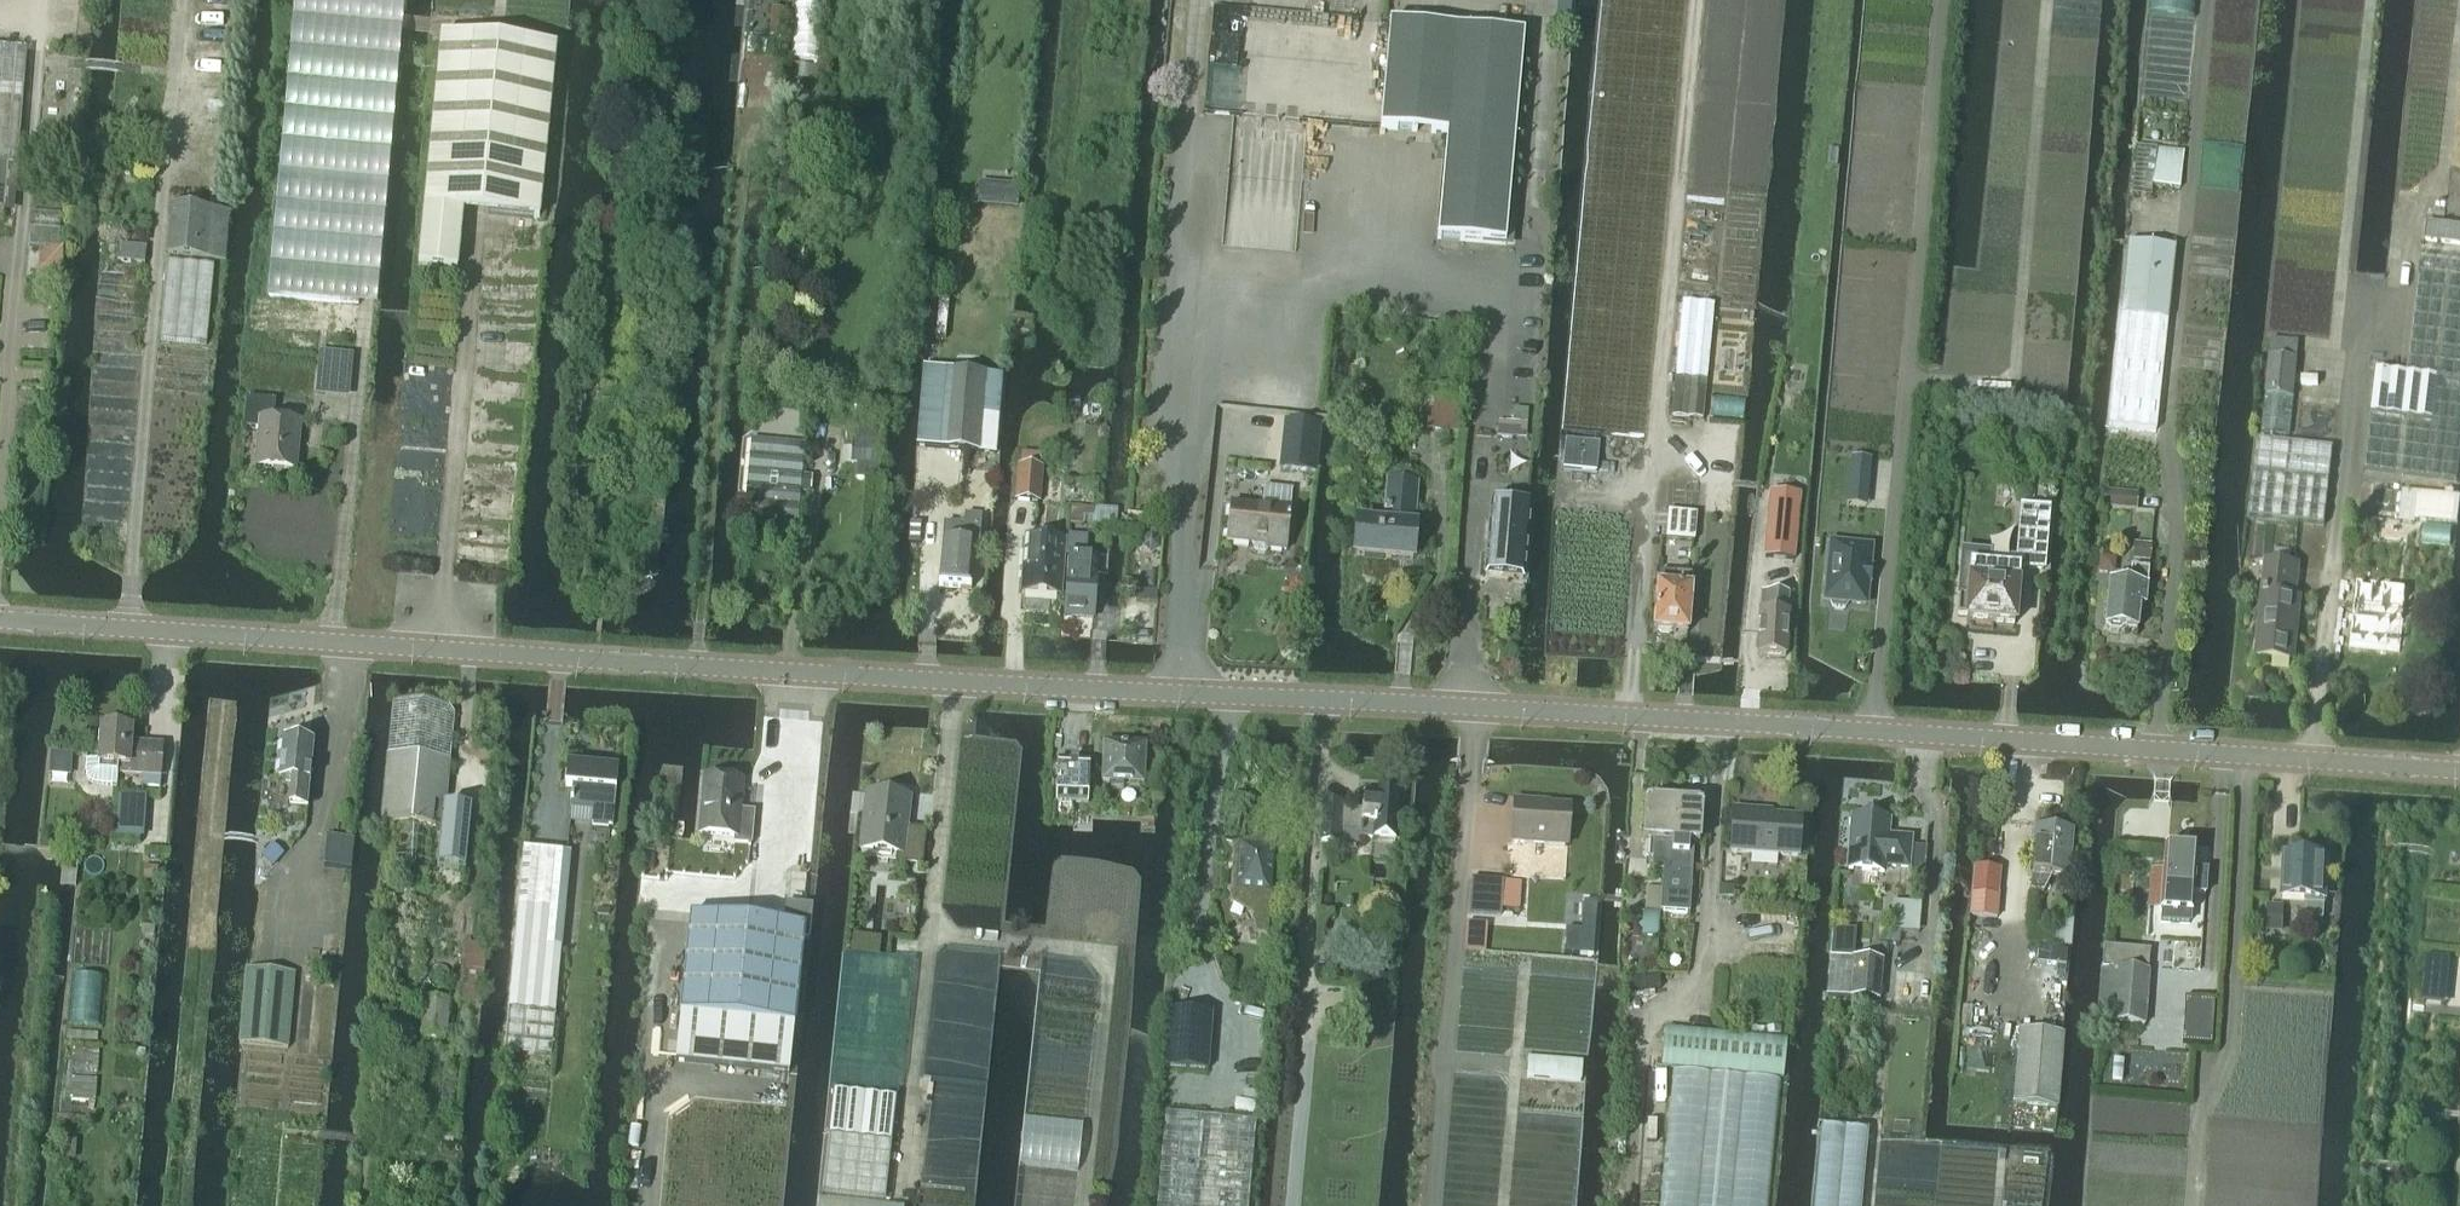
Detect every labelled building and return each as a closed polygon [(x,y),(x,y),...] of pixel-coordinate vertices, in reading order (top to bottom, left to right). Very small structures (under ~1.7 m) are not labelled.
[(825,0),(795,0),(795,6),(791,60),(821,62),(825,9),(825,0)] [(772,10),(769,39),(780,40),(784,11),(772,10)] [(1505,245),(1524,35),(1389,23),(1380,129),(1446,135),(1437,239),(1505,245)] [(556,47),(441,36),(418,267),(456,271),(462,212),(539,220),(556,47)] [(377,307),(391,152),(400,59),(290,49),(267,296),(377,307)] [(3,222),(7,168),(18,169),(27,53),(0,50),(0,222),(3,222)] [(782,56),(748,54),(746,81),(780,83),(782,56)] [(2157,150),(2153,186),(2178,189),(2182,153),(2157,150)] [(1002,185),(1000,207),(1017,208),(1018,186),(1002,185)] [(209,210),(170,207),(167,256),(206,259),(209,210)] [(32,212),(29,248),(57,250),(60,214),(32,212)] [(2425,242),(2459,246),(2459,228),(2427,224),(2425,242)] [(2166,322),(2174,250),(2129,245),(2122,318),(2166,322)] [(147,249),(120,247),(118,263),(146,266),(147,249)] [(2376,370),(2376,371),(2364,472),(2457,484),(2459,456),(2459,264),(2420,259),(2406,374),(2376,370)] [(214,267),(166,262),(159,340),(206,345),(214,267)] [(276,323),(278,303),(261,302),(259,321),(276,323)] [(1708,364),(1713,306),(1681,303),(1671,418),(1703,421),(1708,364)] [(2166,322),(2122,318),(2110,427),(2155,432),(2166,322)] [(2293,398),(2298,342),(2271,340),(2266,396),(2261,434),(2289,436),(2293,398)] [(920,405),(916,447),(917,447),(995,453),(1001,375),(926,369),(923,369),(920,405)] [(257,468),(294,472),(298,422),(273,420),(275,401),(246,399),(243,428),(260,430),(257,468)] [(1461,402),(1428,399),(1426,431),(1458,434),(1461,402)] [(1527,410),(1514,409),(1513,423),(1527,424),(1527,410)] [(1289,422),(1283,466),(1313,469),(1318,425),(1289,422)] [(1512,423),(1497,422),(1496,438),(1511,439),(1512,423)] [(851,465),(858,466),(857,478),(877,480),(877,467),(879,467),(880,446),(879,446),(880,431),(860,430),(859,445),(852,444),(851,465)] [(2333,448),(2258,439),(2249,517),(2324,526),(2333,448)] [(803,446),(751,441),(744,519),(796,524),(803,446)] [(1599,444),(1565,441),(1562,471),(1596,474),(1599,444)] [(1852,459),(1850,474),(1868,476),(1870,460),(1852,459)] [(1041,504),(1043,470),(1018,469),(1016,502),(1041,504)] [(1357,523),(1355,557),(1413,562),(1415,528),(1413,528),(1416,486),(1387,483),(1384,526),(1357,523)] [(1230,506),(1227,542),(1267,546),(1266,549),(1285,551),(1291,490),(1264,487),(1262,509),(1230,506)] [(2372,522),(2400,525),(2400,522),(2456,526),(2457,526),(2459,527),(2459,520),(2459,499),(2402,494),(2375,492),(2372,522)] [(2104,510),(2136,512),(2138,495),(2105,493),(2104,510)] [(1796,561),(1798,526),(1791,526),(1793,497),(1773,495),(1768,559),(1796,561)] [(1492,504),(1486,577),(1522,580),(1529,508),(1492,504)] [(1962,553),(1957,618),(1968,619),(1968,620),(1992,622),(1992,625),(2013,626),(2018,571),(2017,571),(2017,569),(2043,571),(2048,510),(2021,508),(2017,560),(2007,559),(2006,570),(1988,568),(1989,555),(1962,553)] [(1070,528),(1084,528),(1084,519),(1094,519),(1094,512),(1071,511),(1070,528)] [(1695,544),(1697,515),(1669,513),(1666,541),(1695,544)] [(971,590),(974,546),(979,547),(982,516),(965,514),(964,526),(944,524),(939,587),(971,590)] [(909,544),(920,545),(922,526),(911,525),(909,544)] [(1160,539),(1151,533),(1142,538),(1142,547),(1150,552),(1159,547),(1160,539)] [(1063,540),(1024,538),(1021,595),(1060,597),(1063,540)] [(1830,545),(1825,602),(1829,603),(1832,609),(1844,610),(1848,604),(1865,606),(1867,584),(1869,584),(1869,581),(1867,581),(1868,573),(1870,573),(1870,570),(1869,570),(1871,548),(1830,545)] [(2131,562),(2150,563),(2151,547),(2133,546),(2131,562)] [(1093,619),(1095,577),(1096,560),(1078,558),(1078,554),(1077,554),(1077,552),(1069,552),(1068,553),(1067,553),(1063,617),(1093,619)] [(2099,575),(2116,576),(2117,561),(2100,559),(2099,575)] [(2300,599),(2295,598),(2298,566),(2266,563),(2256,658),(2293,662),(2300,599)] [(2117,635),(2123,632),(2136,633),(2138,607),(2143,608),(2147,574),(2130,572),(2128,588),(2108,586),(2104,630),(2105,630),(2110,634),(2117,635)] [(1147,574),(1146,588),(1156,588),(1157,575),(1147,574)] [(1668,636),(1671,634),(1687,635),(1690,591),(1689,591),(1690,577),(1673,575),(1672,589),(1657,588),(1654,632),(1657,632),(1660,635),(1668,636)] [(2357,580),(2351,639),(2352,640),(2353,638),(2390,642),(2401,643),(2404,618),(2408,586),(2357,580)] [(1138,592),(1137,601),(1155,603),(1156,593),(1138,592)] [(1762,595),(1761,615),(1760,615),(1758,657),(1785,658),(1788,596),(1762,595)] [(392,703),(381,823),(442,829),(438,870),(465,872),(471,811),(445,808),(454,716),(447,709),(392,703)] [(86,762),(85,773),(86,778),(88,782),(92,785),(97,786),(116,788),(117,774),(159,777),(162,746),(130,744),(131,731),(101,729),(98,763),(86,762)] [(282,742),(278,781),(292,782),(289,811),(306,812),(313,745),(282,742)] [(1144,745),(1103,743),(1102,783),(1143,784),(1144,745)] [(53,771),(76,773),(77,757),(54,755),(53,771)] [(1089,763),(1057,762),(1056,803),(1088,804),(1089,763)] [(572,788),(570,808),(600,811),(599,825),(613,827),(617,770),(567,766),(565,788),(572,788)] [(734,843),(750,845),(753,814),(738,812),(741,782),(705,778),(699,834),(735,838),(734,843)] [(1337,845),(1338,831),(1360,833),(1360,840),(1395,842),(1398,796),(1363,793),(1361,806),(1363,807),(1362,811),(1340,810),(1341,805),(1323,804),(1320,843),(1337,845)] [(865,811),(860,851),(908,857),(907,865),(922,867),(926,830),(905,828),(908,798),(867,794),(866,795),(869,795),(867,812),(865,811)] [(118,795),(115,837),(143,839),(146,797),(118,795)] [(1258,823),(1250,854),(1240,853),(1240,849),(1233,848),(1223,836),(1222,837),(1233,851),(1233,861),(1231,863),(1232,868),(1229,901),(1231,901),(1231,899),(1248,900),(1255,937),(1256,936),(1255,934),(1266,935),(1276,801),(1259,800),(1258,823)] [(1662,873),(1662,878),(1669,879),(1673,804),(1645,803),(1643,841),(1649,842),(1648,860),(1652,860),(1651,872),(1662,873)] [(1514,804),(1511,842),(1566,846),(1569,808),(1514,804)] [(1669,879),(1662,878),(1660,913),(1688,915),(1691,873),(1687,873),(1688,862),(1692,862),(1693,844),(1699,844),(1701,806),(1673,804),(1669,879)] [(1799,820),(1770,818),(1771,813),(1733,811),(1730,854),(1797,858),(1799,820)] [(1847,870),(1883,873),(1883,867),(1907,869),(1909,840),(1893,839),(1893,843),(1886,842),(1887,822),(1851,819),(1847,870)] [(2043,880),(2065,882),(2069,838),(2034,835),(2028,894),(2042,895),(2043,880)] [(323,867),(349,870),(350,870),(353,839),(326,836),(323,867)] [(272,845),(261,857),(271,867),(282,854),(272,845)] [(1913,846),(1911,875),(1924,876),(1926,847),(1913,846)] [(2149,896),(2148,913),(2149,913),(2150,913),(2151,896),(2160,896),(2159,913),(2161,913),(2160,923),(2189,925),(2190,915),(2192,915),(2193,896),(2204,896),(2205,896),(2206,873),(2194,872),(2196,853),(2194,853),(2190,848),(2181,847),(2180,848),(2177,852),(2163,851),(2162,874),(2151,873),(2149,896)] [(509,1007),(505,1048),(505,1054),(549,1058),(556,991),(569,855),(524,850),(509,1007)] [(1320,852),(1319,873),(1327,873),(1328,852),(1320,852)] [(2285,855),(2283,898),(2307,899),(2306,905),(2308,905),(2325,906),(2327,857),(2285,855)] [(1971,894),(1969,915),(1994,918),(1997,896),(1999,871),(1974,868),(1971,894)] [(145,879),(157,880),(158,870),(145,869),(145,879)] [(1520,883),(1471,879),(1468,914),(1501,916),(1501,909),(1518,910),(1520,883)] [(1733,899),(1733,887),(1719,887),(1718,898),(1733,899)] [(1566,930),(1564,955),(1579,956),(1579,955),(1593,956),(1597,904),(1583,903),(1581,931),(1566,930)] [(1890,934),(1920,936),(1922,906),(1892,903),(1890,934)] [(2281,932),(2282,905),(2269,905),(2268,931),(2281,932)] [(791,1075),(803,940),(808,941),(811,910),(787,908),(785,927),(691,919),(678,1065),(791,1075)] [(1642,913),(1641,933),(1641,939),(1657,940),(1659,914),(1642,913)] [(464,944),(458,1001),(480,1003),(485,946),(464,944)] [(2100,969),(2095,1024),(2143,1028),(2148,974),(2147,974),(2148,952),(2103,948),(2102,969),(2100,969)] [(2037,950),(2036,964),(2065,966),(2066,952),(2037,950)] [(1827,997),(1829,997),(1878,1001),(1881,962),(1830,958),(1827,997)] [(246,970),(239,1045),(288,1049),(295,974),(246,970)] [(424,1001),(421,1038),(446,1040),(449,1003),(424,1001)] [(2214,1002),(2185,1001),(2182,1044),(2211,1046),(2214,1002)] [(1208,1071),(1211,1013),(1171,1010),(1167,1068),(1208,1071)] [(1668,1067),(1783,1078),(1786,1040),(1665,1029),(1664,1041),(1661,1067),(1668,1067)] [(2012,1105),(2056,1109),(2063,1035),(2019,1031),(2012,1105)] [(1581,1062),(1528,1058),(1526,1077),(1580,1082),(1581,1062)] [(1659,1205),(1767,1205),(1780,1082),(1673,1071),(1659,1205)] [(832,1092),(821,1195),(884,1202),(896,1099),(832,1092)] [(1028,1136),(1068,1140),(1080,1141),(1084,1111),(1031,1106),(1028,1136)] [(1166,1114),(1157,1205),(1248,1205),(1255,1122),(1166,1114)] [(1868,1133),(1867,1133),(1820,1129),(1813,1205),(1861,1205),(1868,1133)]
